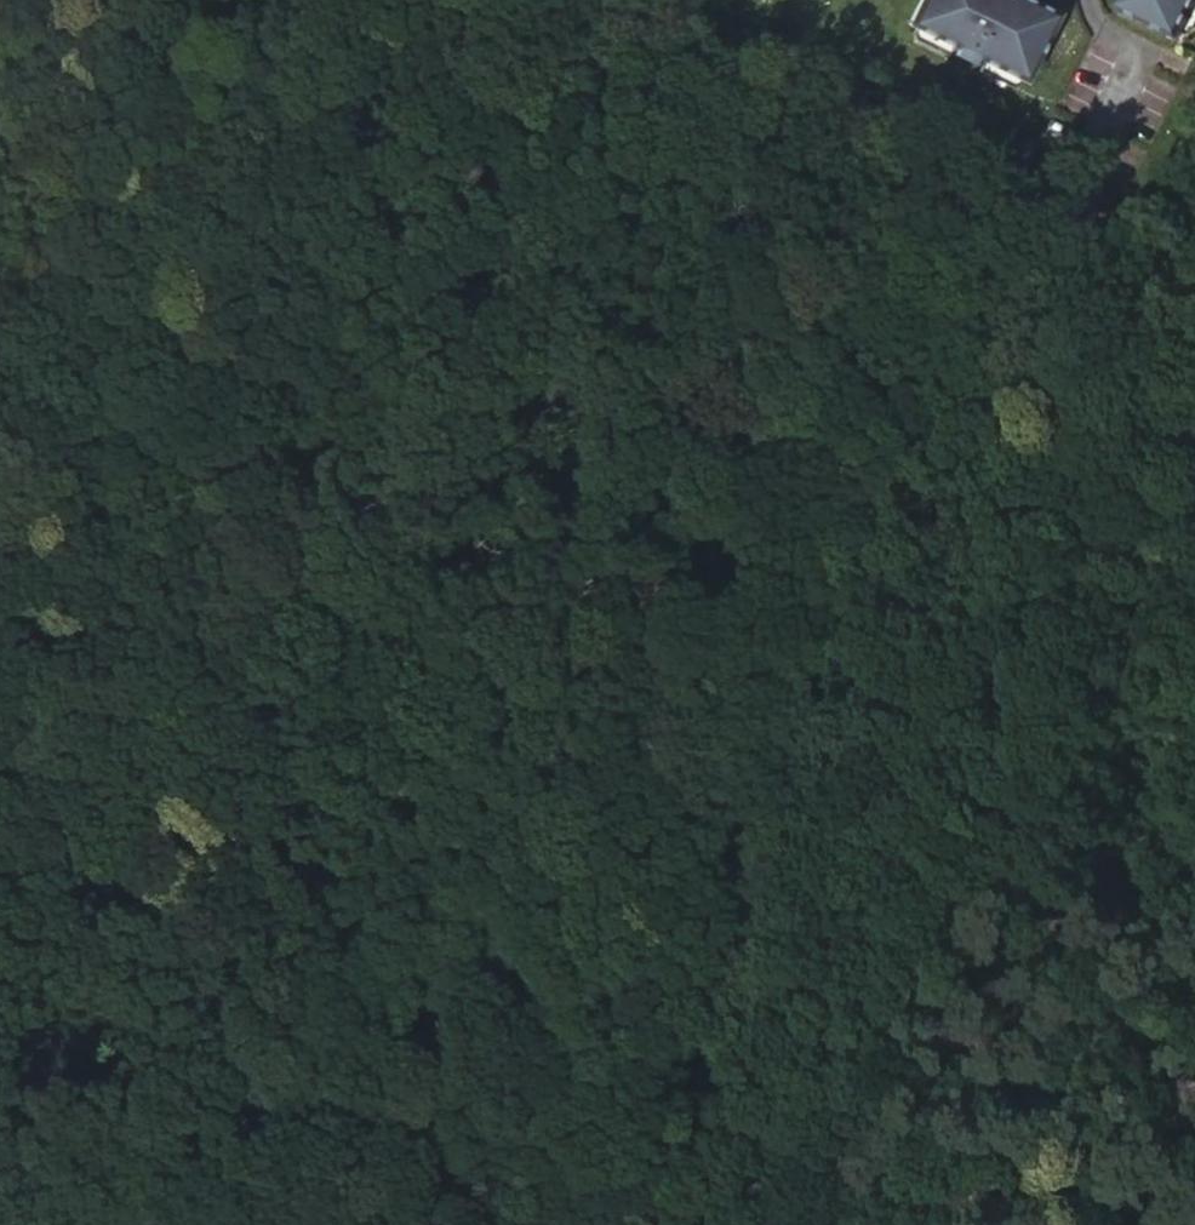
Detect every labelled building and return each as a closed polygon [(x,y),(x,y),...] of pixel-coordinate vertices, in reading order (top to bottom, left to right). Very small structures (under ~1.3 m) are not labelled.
[(908,26),(959,51),(962,45),(977,52),(973,59),(1025,83),(1057,16),(1024,0),(920,0),(908,26)] [(1113,8),(1176,38),(1194,0),(1116,0),(1113,8)] [(962,45),(959,51),(973,59),(977,52),(962,45)]
